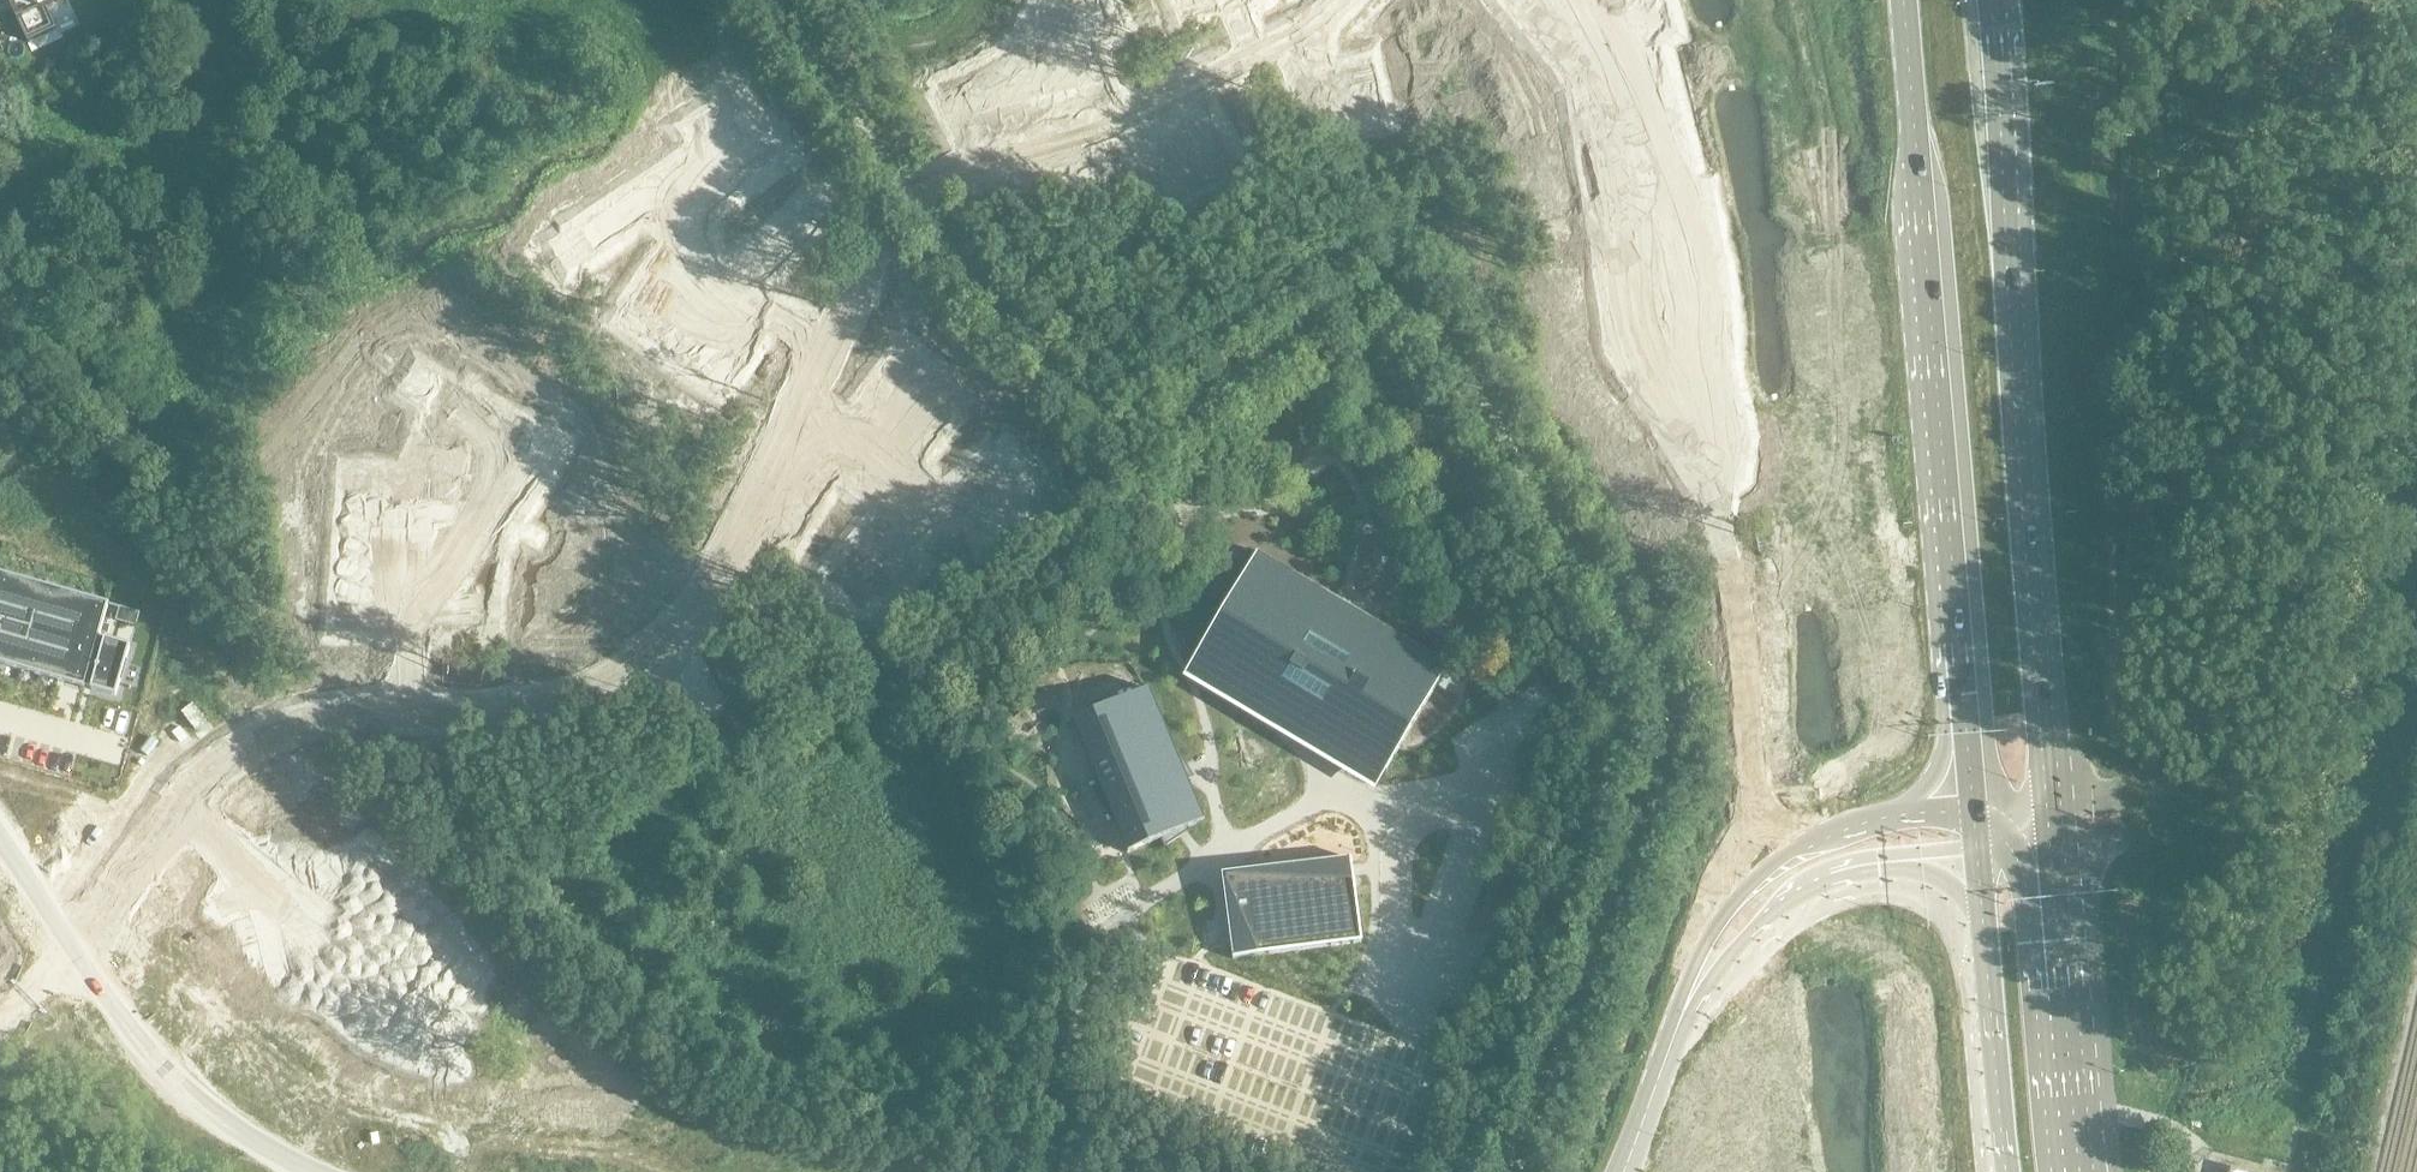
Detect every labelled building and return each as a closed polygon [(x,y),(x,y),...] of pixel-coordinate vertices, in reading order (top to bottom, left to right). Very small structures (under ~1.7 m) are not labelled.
[(28,43),(56,29),(43,0),(8,0),(28,43)] [(1483,19),(1508,0),(1468,0),(1483,19)] [(1483,19),(1499,41),(1544,7),(1541,3),(1539,0),(1508,0),(1483,19)] [(1516,64),(1561,29),(1547,11),(1559,2),(1557,0),(1544,0),(1541,3),(1544,7),(1499,41),(1516,64)] [(1553,98),(1527,104),(1534,132),(1592,117),(1582,80),(1550,88),(1553,98)] [(717,89),(676,119),(697,148),(707,161),(723,150),(759,123),(743,100),(728,81),(717,89)] [(1592,117),(1534,132),(1543,168),(1575,160),(1573,151),(1599,144),(1592,117)] [(766,140),(719,174),(740,203),(787,169),(766,140)] [(1602,164),(1548,178),(1555,205),(1609,191),(1611,196),(1625,193),(1622,182),(1608,186),(1602,164)] [(805,188),(765,230),(791,255),(831,214),(805,188)] [(1609,191),(1555,205),(1562,232),(1616,218),(1617,223),(1631,219),(1629,209),(1615,212),(1611,196),(1609,191)] [(617,194),(565,228),(591,269),(643,235),(617,194)] [(669,281),(640,260),(606,307),(635,328),(669,281)] [(727,320),(684,289),(646,341),(689,372),(727,320)] [(412,333),(388,321),(375,346),(428,374),(446,340),(416,325),(412,333)] [(736,324),(707,374),(735,390),(763,340),(736,324)] [(375,346),(362,372),(386,384),(381,392),(411,408),(428,374),(375,346)] [(1593,388),(1608,413),(1656,383),(1643,363),(1656,356),(1650,347),(1638,354),(1641,359),(1593,388)] [(850,404),(879,426),(910,386),(910,385),(910,384),(910,383),(881,361),(850,402),(850,403),(850,404)] [(955,403),(939,391),(904,437),(932,459),(963,419),(967,413),(955,403)] [(381,451),(391,414),(358,406),(356,415),(330,408),(323,436),(381,451)] [(1653,501),(1668,526),(1700,506),(1702,510),(1731,492),(1725,483),(1713,491),(1704,476),(1701,472),(1653,501)] [(1018,482),(972,517),(994,546),(1040,511),(1018,482)] [(288,535),(286,565),(347,568),(348,549),(362,549),(362,539),(288,535)] [(1246,573),(1195,657),(1386,771),(1436,686),(1445,691),(1456,673),(1445,666),(1445,667),(1363,618),(1364,616),(1334,599),(1333,601),(1258,556),(1258,555),(1248,549),(1237,567),(1246,573)] [(116,696),(130,647),(105,640),(104,641),(99,639),(109,604),(0,573),(0,664),(116,696)] [(346,586),(286,583),(285,613),(359,617),(360,606),(345,606),(346,586)] [(120,607),(116,620),(136,626),(140,613),(120,607)] [(1071,720),(1100,790),(1094,792),(1100,801),(1104,799),(1127,853),(1136,850),(1135,849),(1161,839),(1165,846),(1179,837),(1177,832),(1204,820),(1186,778),(1184,779),(1173,745),(1159,712),(1149,688),(1077,719),(1076,718),(1071,720)] [(1240,886),(1224,888),(1228,917),(1227,918),(1233,959),(1361,942),(1350,858),(1239,873),(1240,886)]
